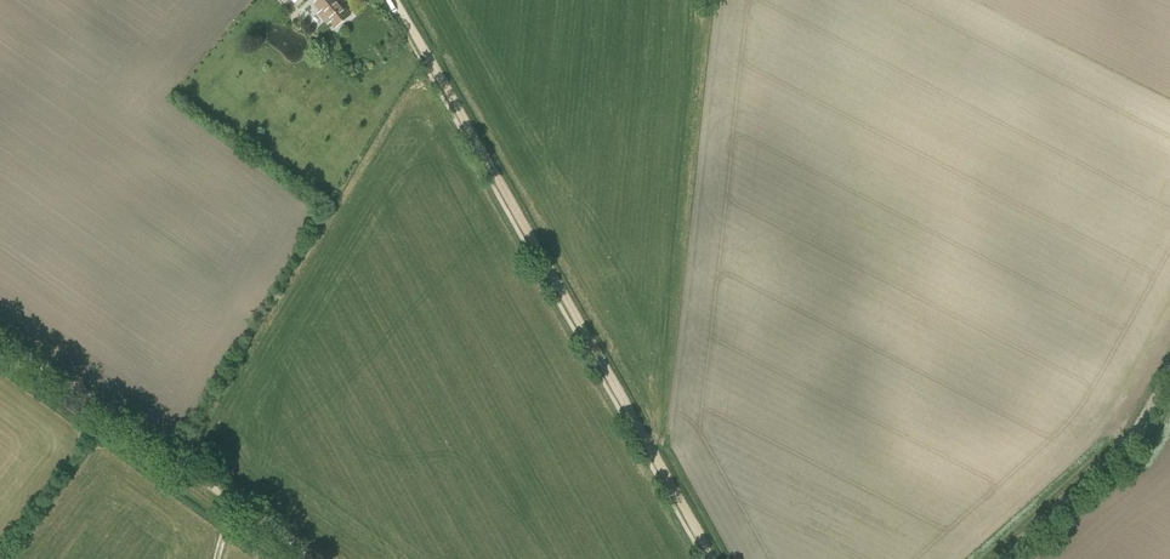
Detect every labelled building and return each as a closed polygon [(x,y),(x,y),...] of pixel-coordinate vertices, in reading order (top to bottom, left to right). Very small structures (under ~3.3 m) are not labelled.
[(351,16),(345,10),(337,0),(319,0),(315,3),(322,12),(319,15),(327,25),(330,23),(335,29),(351,16)]
